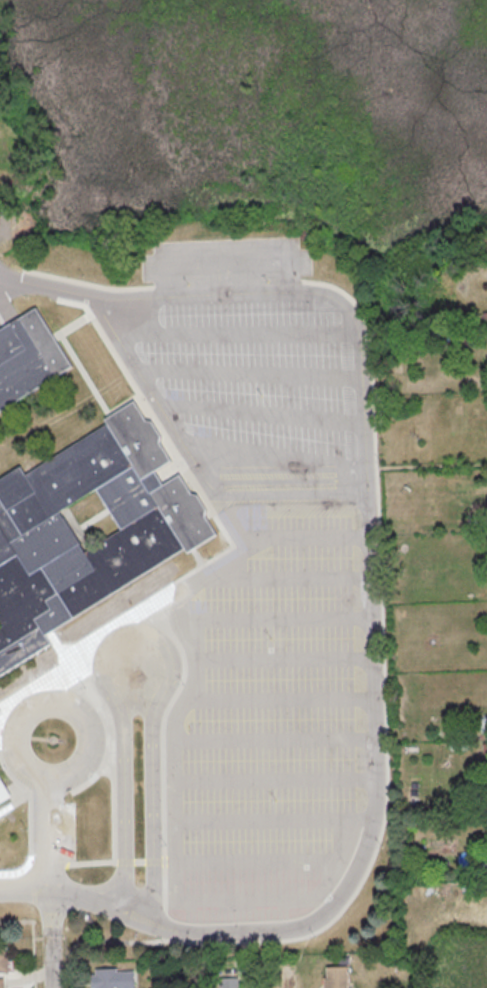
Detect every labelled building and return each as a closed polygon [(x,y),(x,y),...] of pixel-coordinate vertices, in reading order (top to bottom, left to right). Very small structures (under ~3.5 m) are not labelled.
[(69,369),(0,412),(0,331),(2,330),(33,311),(51,340),(69,369)] [(48,646),(0,675),(0,481),(18,470),(23,478),(104,427),(100,421),(104,419),(131,404),(144,423),(168,462),(153,472),(157,479),(162,485),(176,477),(212,536),(43,637),(44,640),(48,646)] [(9,799),(0,804),(0,784),(9,799)] [(9,951),(0,951),(0,972),(9,971),(9,951)] [(136,968),(93,969),(94,987),(96,987),(99,987),(137,987),(136,968)]
